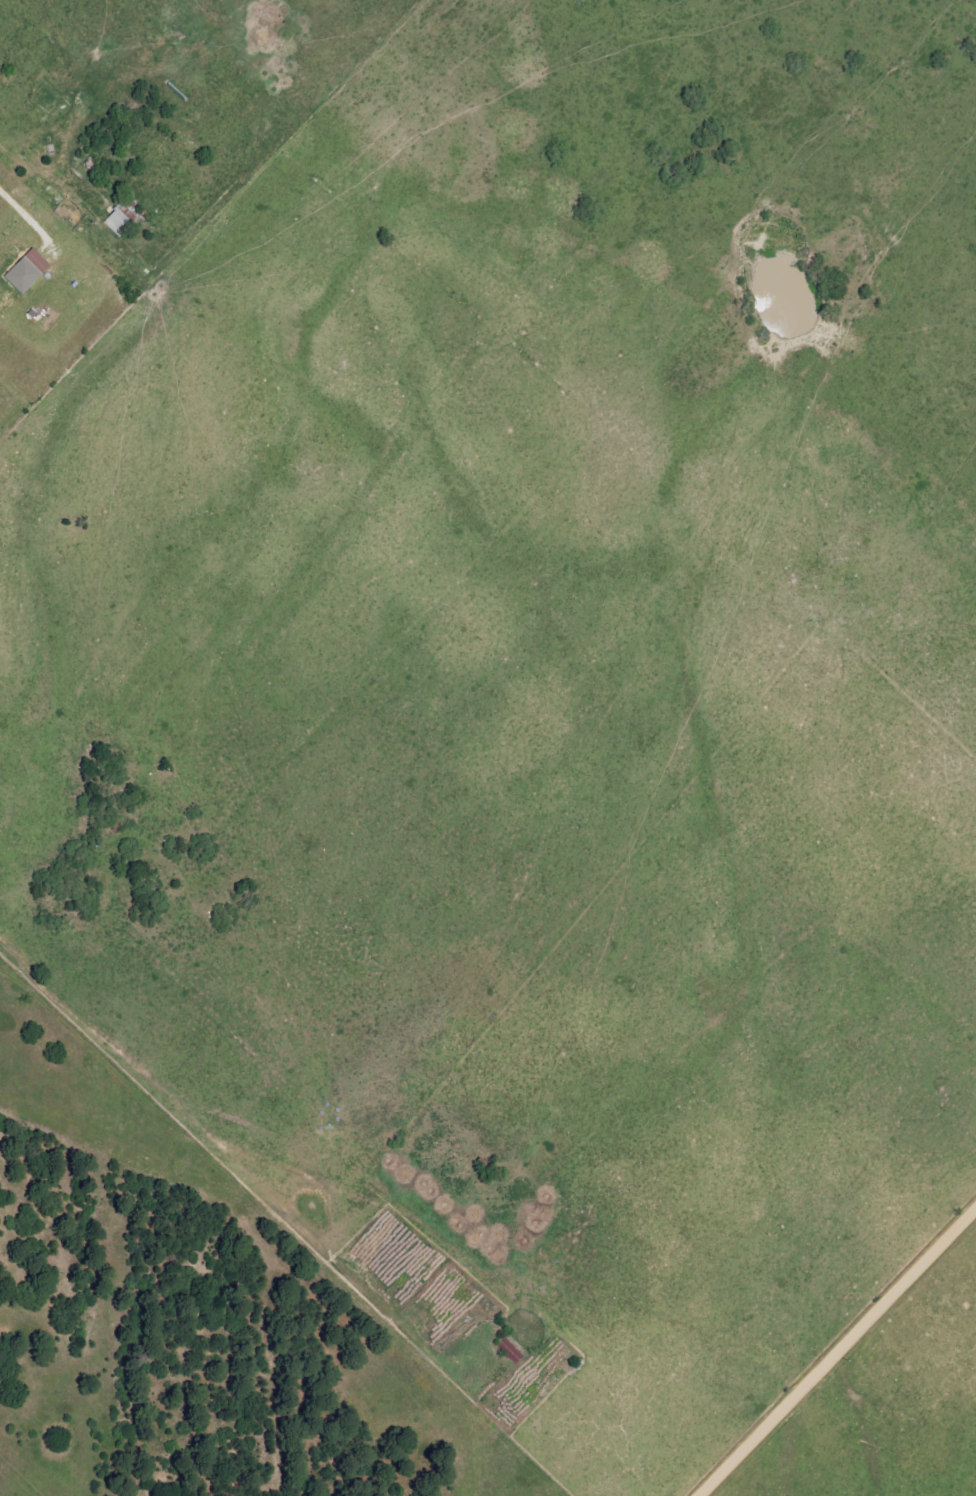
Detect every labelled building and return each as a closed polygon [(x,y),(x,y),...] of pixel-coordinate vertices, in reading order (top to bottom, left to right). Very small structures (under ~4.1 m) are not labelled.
[(136,222),(121,209),(107,224),(122,238),(136,222)] [(26,296),(47,276),(29,258),(9,278),(26,296)]
